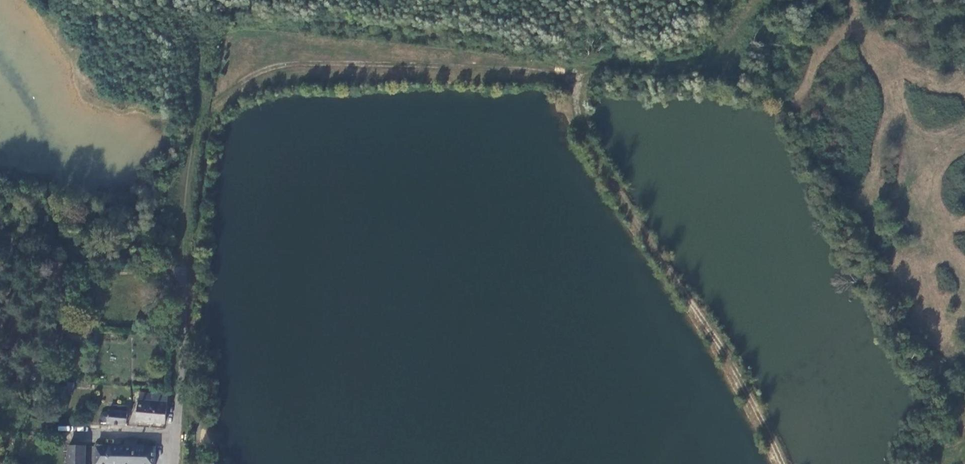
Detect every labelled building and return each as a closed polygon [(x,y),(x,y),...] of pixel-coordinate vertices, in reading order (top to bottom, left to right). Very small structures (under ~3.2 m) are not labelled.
[(137,399),(135,421),(163,423),(165,394),(151,393),(150,400),(137,399)] [(107,422),(124,423),(125,411),(107,410),(107,412),(105,412),(103,412),(101,413),(99,415),(99,416),(100,419),(103,419),(107,420),(107,422)] [(154,445),(137,445),(137,439),(124,439),(123,445),(133,445),(132,463),(153,463),(154,445)] [(83,445),(66,444),(65,463),(82,463),(83,445)] [(123,445),(95,444),(95,463),(121,463),(132,463),(133,445),(123,445)]
